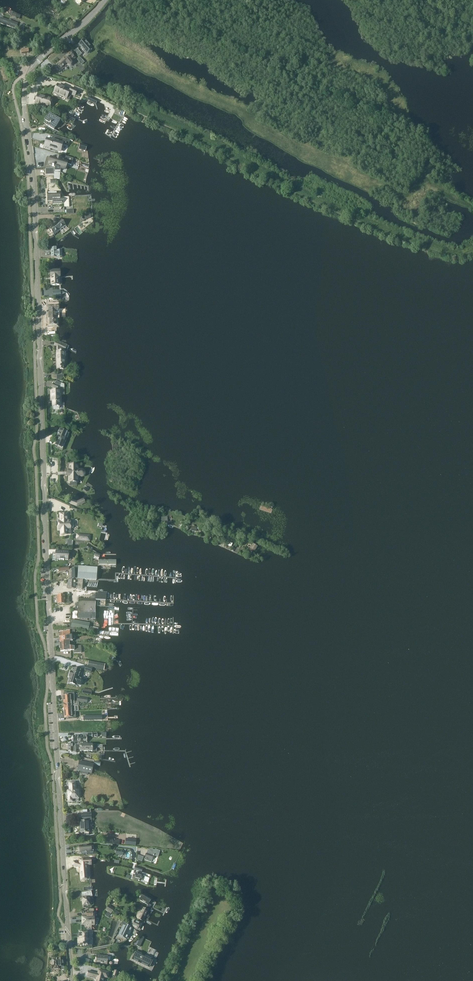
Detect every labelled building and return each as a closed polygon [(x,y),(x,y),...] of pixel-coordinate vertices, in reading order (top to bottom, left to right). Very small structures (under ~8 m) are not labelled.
[(0,19),(0,23),(17,29),(19,23),(1,17),(0,19)] [(87,54),(92,50),(84,40),(79,45),(87,54)] [(63,59),(56,66),(60,70),(66,64),(67,65),(69,66),(71,66),(72,65),(73,64),(73,63),(73,62),(76,59),(73,55),(74,54),(72,52),(66,57),(65,57),(63,59)] [(71,88),(70,91),(58,85),(54,92),(55,92),(54,94),(61,97),(62,96),(67,98),(69,93),(75,96),(77,90),(71,88)] [(35,103),(49,107),(52,100),(38,95),(35,103)] [(49,114),(45,121),(48,123),(47,125),(54,129),(59,120),(52,116),(49,114)] [(47,139),(44,148),(50,150),(50,148),(59,151),(61,151),(63,143),(64,142),(65,139),(70,141),(73,142),(73,141),(54,135),(52,140),(50,139),(50,140),(47,139)] [(52,157),(49,165),(52,166),(54,167),(54,166),(55,167),(55,171),(61,171),(61,168),(65,170),(67,164),(71,165),(73,159),(66,156),(64,161),(61,160),(62,159),(57,157),(57,159),(52,157)] [(54,169),(46,169),(46,175),(54,175),(54,179),(60,179),(60,172),(54,172),(54,169)] [(48,193),(47,193),(48,201),(53,201),(53,205),(54,205),(64,204),(64,207),(69,207),(69,197),(63,197),(63,198),(62,198),(60,198),(60,197),(60,193),(57,193),(48,193)] [(65,225),(60,220),(57,222),(58,222),(55,224),(49,229),(54,235),(60,230),(59,230),(65,225)] [(56,251),(56,248),(51,248),(51,251),(51,257),(62,257),(62,251),(56,251)] [(54,271),(50,271),(51,281),(52,285),(53,285),(60,285),(60,284),(60,280),(61,276),(61,270),(54,271)] [(53,306),(53,305),(53,304),(48,304),(49,308),(49,309),(50,309),(50,312),(49,312),(49,318),(50,318),(50,325),(56,325),(56,317),(58,317),(58,313),(65,313),(65,308),(59,308),(59,305),(53,306)] [(67,346),(59,342),(58,343),(56,343),(55,345),(57,346),(57,365),(58,369),(64,369),(64,365),(64,350),(65,350),(67,346)] [(64,385),(55,381),(54,384),(53,384),(51,388),(55,389),(55,395),(51,395),(51,398),(52,398),(52,407),(53,409),(59,409),(59,407),(59,402),(60,402),(60,395),(64,395),(64,385)] [(63,441),(67,433),(61,430),(59,435),(58,434),(56,438),(58,439),(55,446),(61,448),(62,443),(63,441)] [(78,465),(71,465),(71,470),(69,470),(69,476),(70,476),(70,482),(78,482),(78,476),(82,476),(83,476),(84,475),(85,474),(85,473),(85,472),(84,471),(83,471),(82,470),(78,470),(78,465)] [(70,521),(67,522),(67,514),(60,514),(60,522),(58,522),(58,529),(60,529),(61,535),(65,535),(67,535),(70,534),(70,530),(70,529),(70,528),(72,528),(73,528),(74,528),(74,527),(75,526),(75,524),(74,523),(74,522),(73,522),(72,522),(70,522),(70,521)] [(73,541),(73,551),(77,551),(77,550),(84,549),(84,547),(86,547),(87,543),(87,542),(85,542),(73,541)] [(53,553),(52,559),(56,559),(60,559),(60,560),(64,560),(68,560),(68,552),(60,552),(56,551),(56,553),(53,553)] [(69,571),(69,579),(83,579),(96,580),(97,568),(74,566),(74,567),(59,569),(59,572),(69,571)] [(82,589),(83,579),(69,579),(68,588),(82,589)] [(76,604),(75,610),(78,610),(78,612),(78,618),(90,618),(95,618),(95,606),(96,599),(106,600),(106,593),(96,593),(95,597),(93,597),(90,597),(90,599),(79,599),(79,604),(76,604)] [(72,620),(71,627),(74,628),(88,631),(90,623),(73,620),(72,620)] [(68,636),(70,636),(70,632),(75,632),(74,628),(66,629),(66,632),(59,632),(59,637),(68,636)] [(104,670),(105,663),(88,660),(88,665),(91,666),(95,667),(95,668),(104,670)] [(70,677),(68,682),(68,683),(69,683),(70,683),(77,685),(77,684),(80,685),(82,679),(79,678),(82,669),(77,668),(76,669),(73,668),(72,672),(71,671),(69,677),(70,677)] [(64,696),(63,696),(64,701),(74,700),(74,697),(74,695),(74,692),(70,692),(69,692),(64,693),(64,696)] [(73,742),(73,743),(75,743),(75,742),(81,742),(81,744),(88,744),(88,742),(86,742),(87,736),(92,736),(92,737),(97,737),(97,733),(92,733),(83,733),(83,736),(73,736),(73,742)] [(79,761),(77,770),(81,771),(81,772),(88,774),(88,772),(91,773),(92,770),(92,769),(93,764),(79,761)] [(75,790),(75,782),(70,783),(70,790),(68,790),(69,803),(79,803),(78,790),(75,790)] [(89,835),(89,832),(90,832),(89,823),(92,822),(91,813),(82,813),(83,821),(80,821),(80,832),(85,832),(85,835),(89,835)] [(91,845),(79,846),(80,852),(81,852),(82,855),(93,854),(94,846),(91,846),(91,845)] [(154,850),(151,849),(150,851),(147,850),(144,860),(151,862),(153,855),(157,856),(159,851),(155,849),(154,850)] [(87,864),(87,860),(91,860),(91,857),(82,857),(82,860),(79,860),(79,863),(74,861),(73,864),(81,868),(81,880),(86,879),(85,871),(85,864),(87,864)] [(133,875),(132,878),(138,880),(139,880),(140,880),(141,880),(145,881),(146,876),(142,875),(139,874),(139,873),(137,872),(135,875),(133,875)] [(82,898),(81,899),(81,901),(83,902),(83,905),(90,904),(89,897),(92,896),(91,891),(82,893),(82,897),(82,898)] [(148,909),(150,905),(149,904),(149,903),(151,899),(143,894),(140,899),(142,900),(142,901),(147,904),(147,905),(146,908),(148,909)] [(137,916),(137,917),(137,918),(138,918),(141,920),(143,920),(148,910),(143,907),(141,907),(139,911),(137,916)] [(94,923),(94,916),(82,917),(82,923),(86,922),(86,925),(90,924),(90,923),(94,923)] [(137,929),(140,923),(135,921),(135,920),(133,919),(130,925),(133,926),(132,927),(137,929)] [(122,930),(119,936),(125,938),(127,940),(127,939),(130,934),(131,930),(132,928),(127,925),(127,924),(123,921),(121,924),(124,925),(122,930)] [(83,946),(84,946),(84,948),(90,947),(90,945),(87,945),(87,933),(79,933),(79,938),(78,938),(78,941),(79,941),(79,944),(83,944),(83,946)] [(137,953),(135,952),(132,958),(150,966),(152,960),(151,959),(150,958),(148,957),(147,957),(139,954),(139,953),(138,953),(137,953)] [(107,964),(108,956),(97,955),(96,963),(107,964)] [(52,969),(59,969),(59,966),(64,966),(63,958),(54,959),(54,965),(52,965),(52,969)] [(109,972),(99,970),(98,973),(88,971),(88,975),(96,977),(96,979),(97,979),(97,980),(104,980),(105,977),(108,977),(109,972)]
